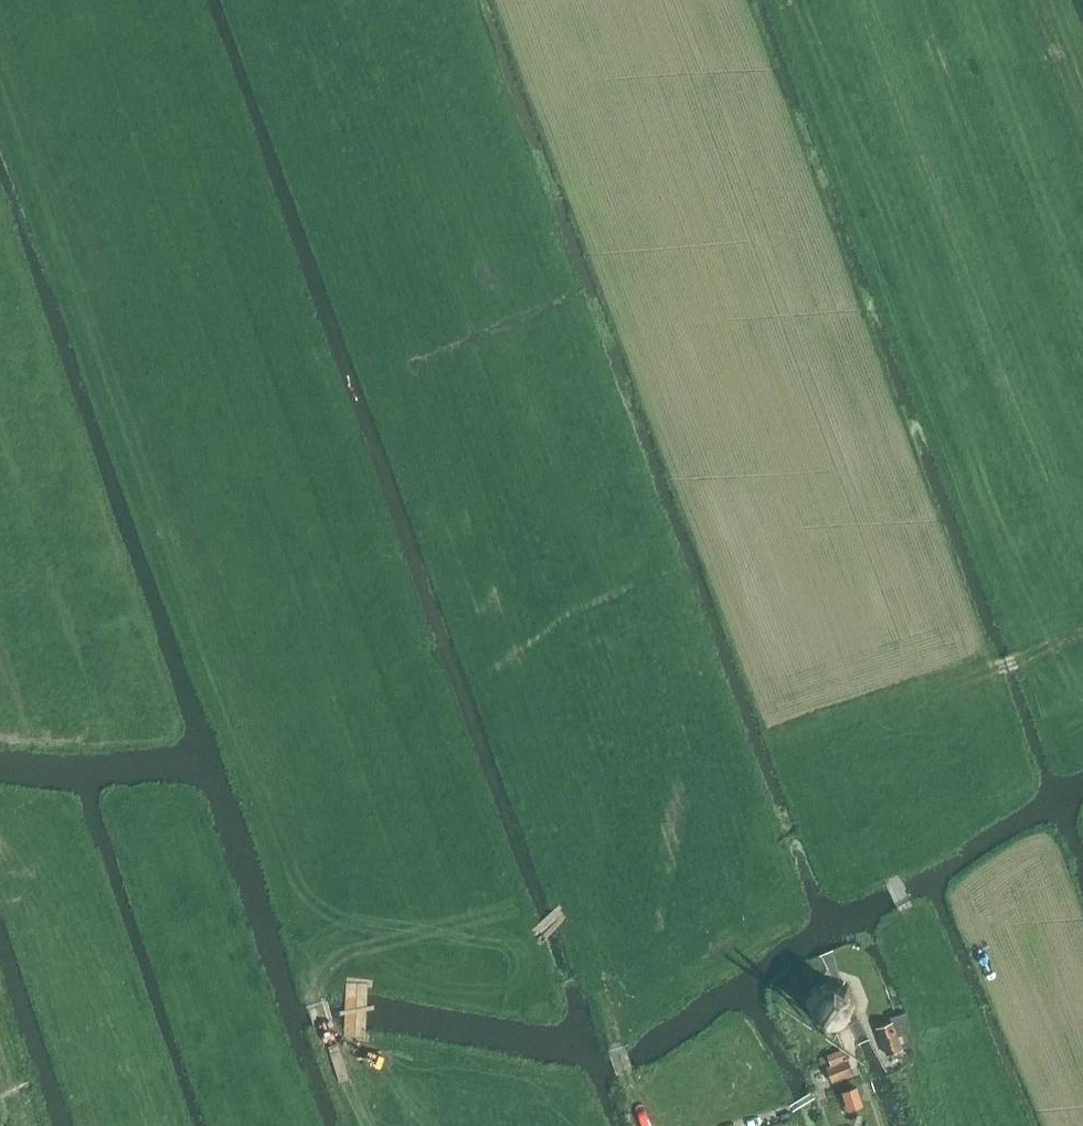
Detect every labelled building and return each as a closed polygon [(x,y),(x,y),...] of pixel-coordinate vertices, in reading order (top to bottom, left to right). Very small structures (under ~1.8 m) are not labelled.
[(807,1003),(814,1021),(833,1029),(852,1021),(855,1011),(858,1001),(850,981),(833,976),(826,978),(824,972),(818,973),(819,980),(812,982),(807,1003)] [(891,1016),(892,1021),(878,1026),(887,1053),(903,1048),(898,1032),(909,1028),(911,1027),(906,1011),(891,1016)] [(831,1064),(828,1065),(833,1080),(833,1081),(854,1074),(845,1047),(828,1053),(831,1064)] [(845,1090),(847,1098),(850,1107),(864,1103),(863,1102),(861,1094),(858,1086),(845,1090)]
